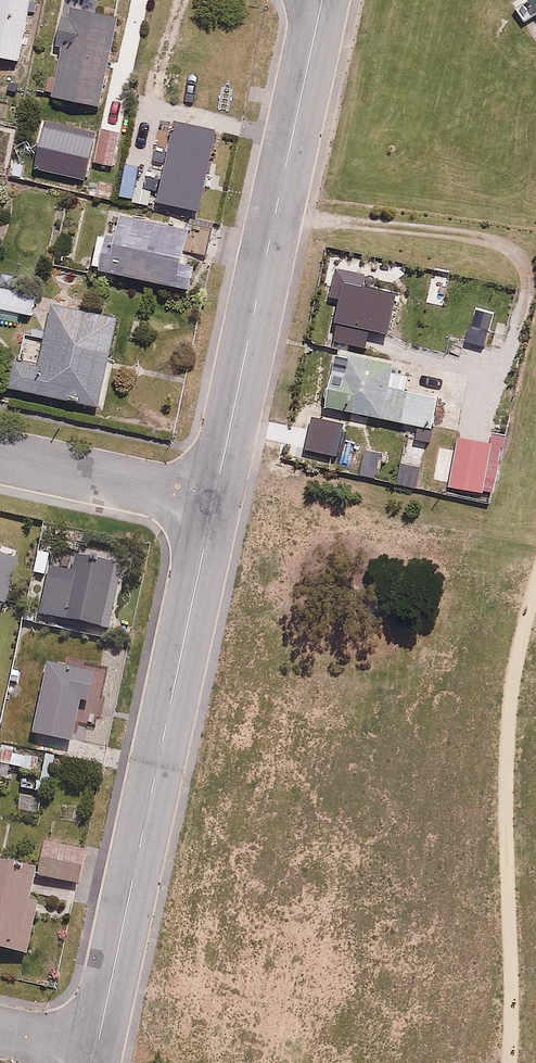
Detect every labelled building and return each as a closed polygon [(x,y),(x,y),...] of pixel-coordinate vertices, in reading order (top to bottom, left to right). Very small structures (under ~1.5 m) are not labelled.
[(31,0),(0,0),(0,55),(18,59),(31,0)] [(510,2),(522,20),(535,11),(535,12),(535,0),(513,0),(510,2)] [(116,13),(69,4),(52,95),(99,103),(116,13)] [(126,130),(99,125),(92,165),(119,169),(126,130)] [(99,270),(198,288),(203,259),(187,256),(193,224),(110,208),(99,270)] [(1,306),(32,313),(36,291),(0,283),(0,308),(1,306)] [(96,403),(118,318),(55,301),(39,361),(14,354),(7,380),(96,403)] [(392,369),(394,359),(336,348),(326,407),(433,427),(442,378),(392,369)] [(494,442),(459,435),(450,482),(485,489),(494,442)] [(0,553),(0,612),(17,558),(0,553)] [(110,629),(119,566),(46,555),(37,618),(110,629)] [(89,701),(95,670),(49,661),(35,734),(70,741),(78,699),(89,701)] [(0,743),(0,744),(0,764),(38,772),(42,751),(0,743)] [(85,852),(40,842),(35,864),(33,873),(79,882),(85,852)] [(32,953),(43,901),(28,898),(33,873),(35,864),(0,856),(0,946),(32,953)]
